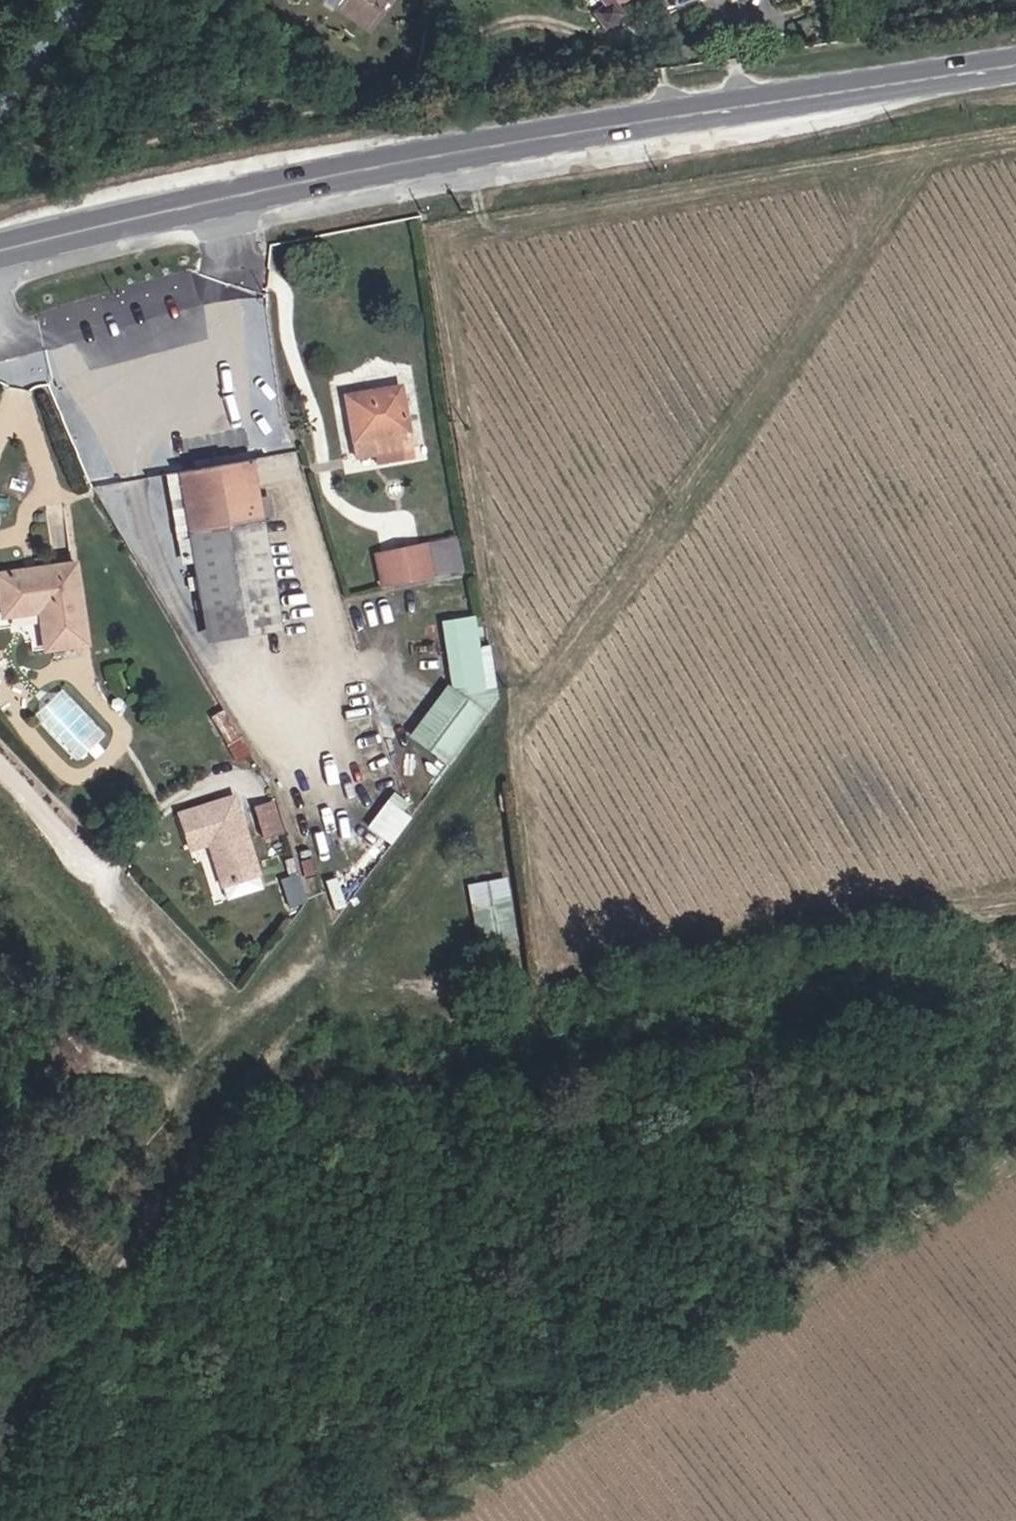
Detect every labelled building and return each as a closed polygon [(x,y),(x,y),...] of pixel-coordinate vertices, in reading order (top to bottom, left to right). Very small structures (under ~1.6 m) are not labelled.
[(572,5),(595,35),(613,23),(610,19),(635,0),(612,0),(593,14),(583,0),(580,0),(572,5)] [(593,14),(612,0),(583,0),(593,14)] [(670,17),(720,0),(662,0),(670,17)] [(357,413),(370,412),(368,396),(331,400),(332,409),(356,406),(357,413)] [(332,409),(331,400),(312,402),(324,486),(377,480),(370,412),(357,413),(356,406),(332,409)] [(255,479),(300,477),(299,451),(254,452),(255,479)] [(174,626),(248,618),(231,481),(158,486),(160,501),(149,502),(151,521),(163,520),(174,626)] [(379,586),(463,569),(456,534),(372,551),(379,586)] [(0,582),(0,623),(28,617),(37,653),(77,643),(59,569),(0,582)] [(174,626),(177,651),(249,642),(248,618),(174,626)] [(443,662),(412,666),(417,701),(448,698),(443,662)] [(390,843),(414,811),(389,792),(365,825),(390,843)] [(252,803),(259,837),(283,832),(276,798),(252,803)] [(198,807),(148,833),(164,864),(189,852),(194,860),(190,870),(205,897),(237,880),(198,807)] [(297,874),(284,876),(289,903),(302,901),(297,874)] [(508,875),(468,880),(475,943),(515,938),(508,875)]
